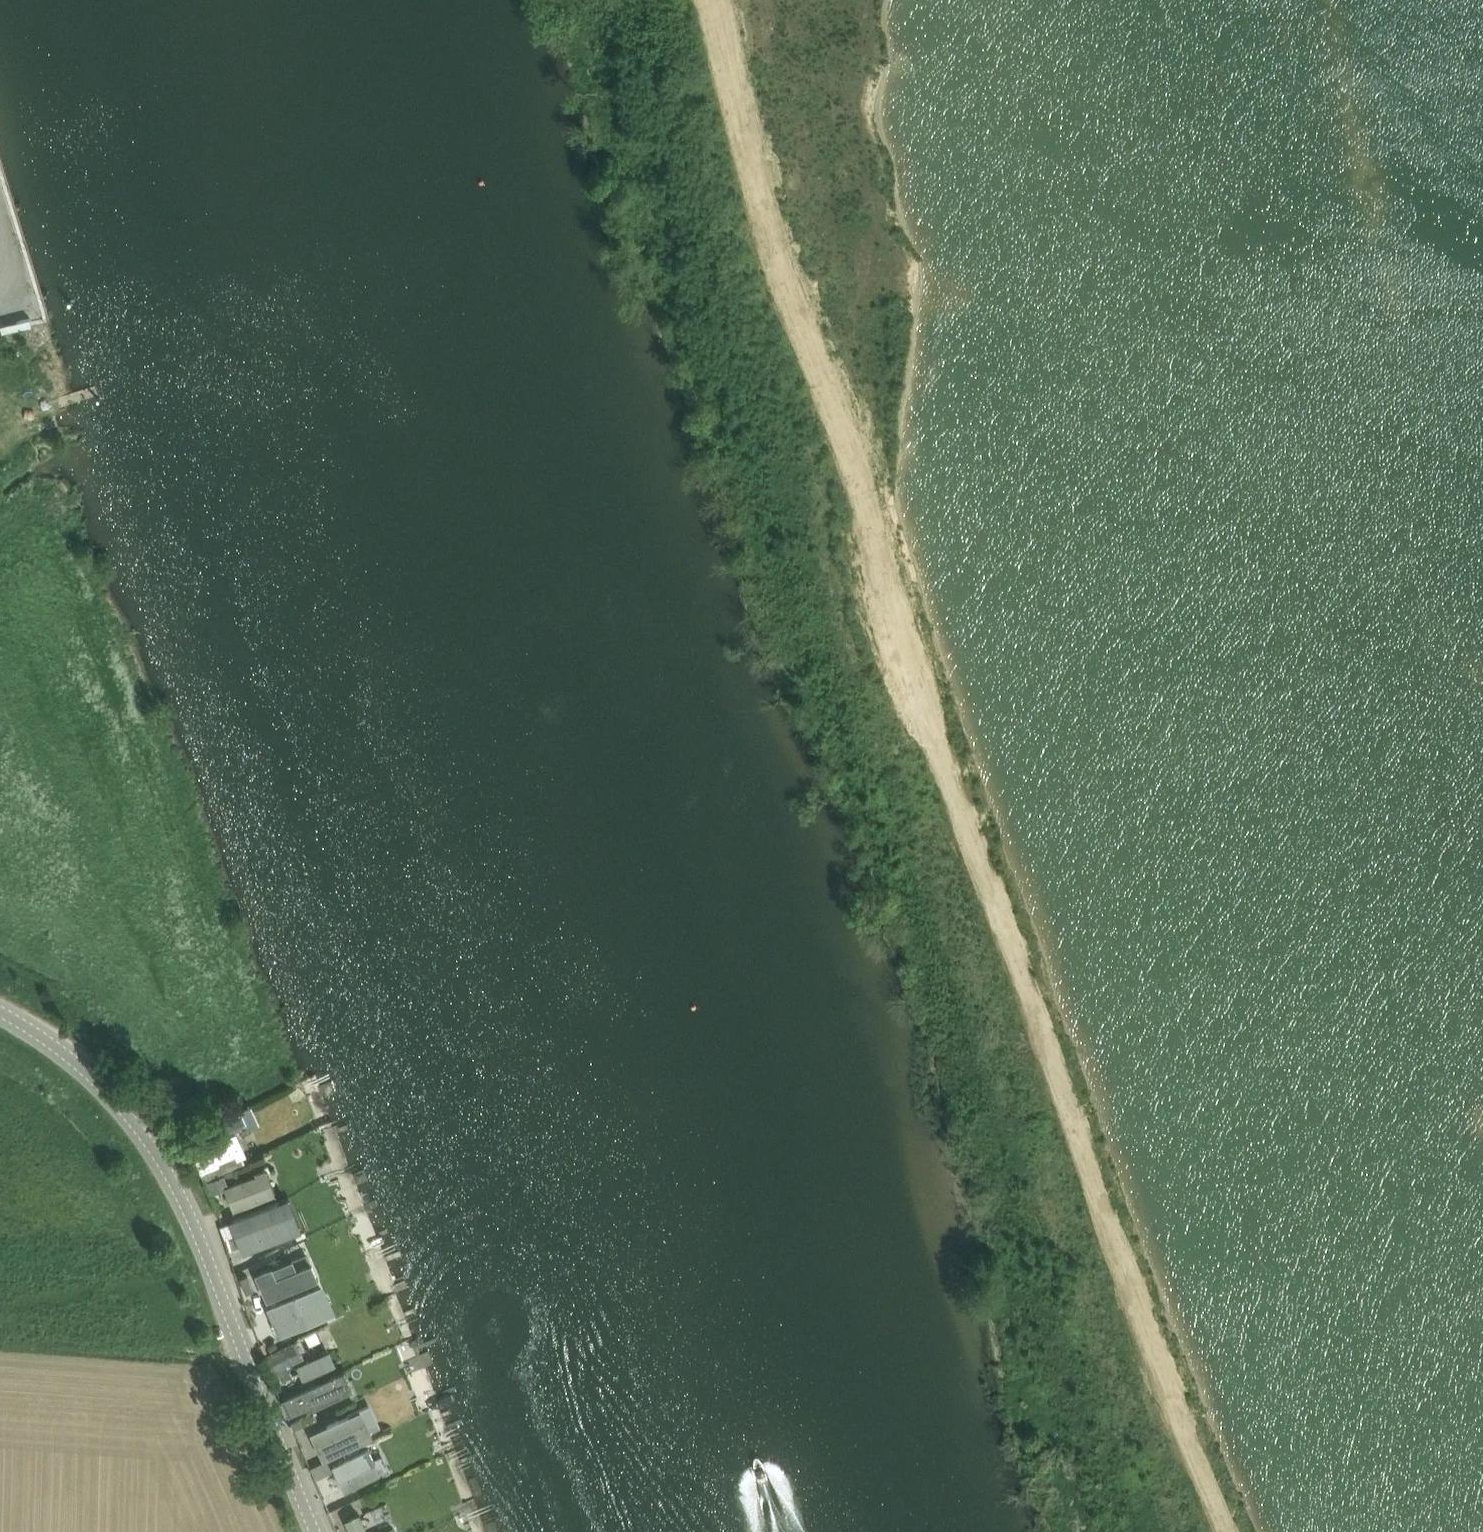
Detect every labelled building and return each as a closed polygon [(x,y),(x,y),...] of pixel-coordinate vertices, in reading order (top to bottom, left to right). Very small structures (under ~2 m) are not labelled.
[(212,1123),(218,1134),(245,1121),(239,1110),(212,1123)] [(219,1138),(192,1150),(206,1179),(245,1159),(243,1155),(248,1153),(237,1131),(220,1139),(219,1138)] [(257,1173),(224,1185),(225,1187),(233,1208),(276,1191),(266,1166),(255,1170),(257,1173)] [(207,1180),(213,1193),(225,1187),(224,1185),(223,1183),(229,1181),(225,1172),(207,1180)] [(289,1195),(230,1219),(244,1252),(303,1228),(289,1195)] [(273,1265),(256,1272),(268,1299),(320,1276),(313,1260),(298,1267),(278,1276),(273,1265)] [(316,1287),(272,1307),(282,1329),(326,1310),(316,1287)] [(300,1337),(266,1355),(274,1371),(277,1370),(282,1379),(299,1370),(304,1379),(337,1362),(330,1347),(317,1354),(315,1350),(308,1353),(300,1337)] [(345,1368),(282,1398),(290,1414),(307,1405),(308,1408),(354,1386),(345,1368)] [(328,1426),(312,1433),(324,1457),(374,1434),(372,1429),(380,1426),(369,1404),(362,1407),(361,1406),(327,1422),(328,1426)] [(314,1412),(292,1422),(294,1429),(317,1418),(314,1412)] [(368,1445),(332,1463),(345,1489),(381,1471),(368,1445)] [(327,1458),(311,1466),(315,1476),(332,1468),(327,1458)] [(345,1519),(351,1531),(369,1531),(360,1512),(345,1519)] [(393,1524),(375,1531),(397,1531),(393,1524)]
